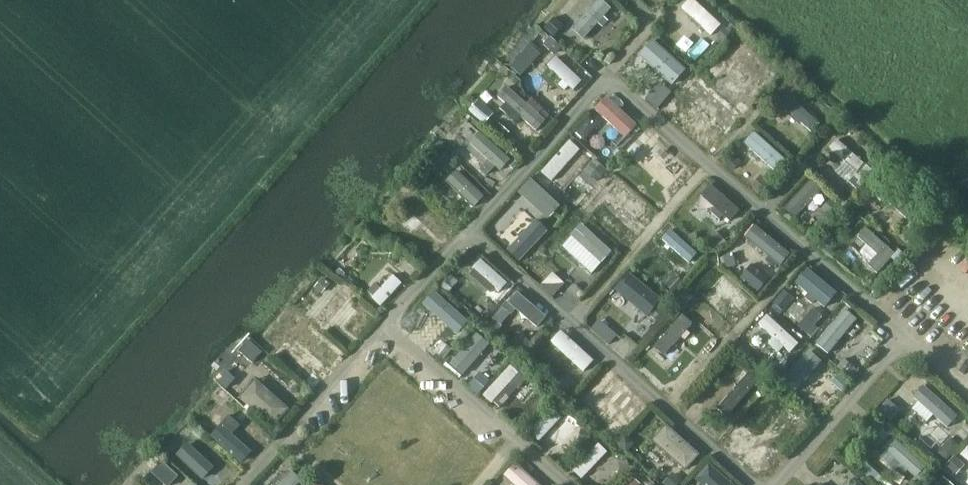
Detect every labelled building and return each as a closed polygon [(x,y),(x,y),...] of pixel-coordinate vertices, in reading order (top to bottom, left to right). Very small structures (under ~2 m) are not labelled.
[(599,0),(572,31),(583,42),(597,26),(602,30),(608,23),(603,19),(611,10),(599,0)] [(682,9),(711,37),(720,26),(692,0),(690,0),(682,9)] [(554,19),(544,30),(553,39),(564,28),(554,19)] [(730,36),(724,30),(716,38),(723,44),(730,36)] [(742,37),(728,52),(761,84),(776,69),(742,37)] [(550,38),(542,46),(554,56),(561,48),(550,38)] [(671,87),(685,71),(652,42),(638,58),(671,87)] [(520,77),(542,53),(532,44),(530,46),(529,45),(510,67),(520,77)] [(582,83),(556,58),(547,67),(562,82),(558,86),(564,92),(568,88),(573,93),(582,83)] [(699,74),(683,90),(726,131),(741,115),(699,74)] [(672,94),(659,84),(645,101),(657,111),(672,94)] [(780,106),(811,133),(819,123),(801,107),(809,99),(796,88),(780,106)] [(526,106),(506,89),(498,98),(506,105),(500,111),(517,125),(521,120),(536,133),(550,117),(543,111),(544,110),(531,100),(526,106)] [(637,127),(606,98),(593,112),(625,140),(637,127)] [(478,102),(468,113),(484,126),(493,116),(478,102)] [(583,142),(597,126),(588,119),(575,135),(583,142)] [(833,123),(827,131),(837,139),(844,131),(833,123)] [(509,134),(499,125),(493,132),(503,142),(509,134)] [(698,139),(710,148),(717,138),(705,129),(698,139)] [(511,162),(479,134),(469,145),(489,162),(480,172),(486,178),(494,169),(501,174),(511,162)] [(754,134),(744,146),(774,173),(785,162),(754,134)] [(659,140),(647,153),(674,178),(686,165),(659,140)] [(852,154),(836,140),(828,150),(844,163),(852,154)] [(551,183),(580,152),(569,142),(541,174),(551,183)] [(454,163),(445,154),(437,163),(446,171),(454,163)] [(877,175),(852,154),(835,175),(847,185),(854,178),(866,188),(877,175)] [(732,173),(741,164),(732,155),(724,164),(732,173)] [(518,165),(514,161),(509,167),(513,171),(518,165)] [(607,172),(594,161),(580,176),(593,187),(607,172)] [(456,172),(445,183),(472,209),(483,198),(456,172)] [(770,185),(761,176),(751,187),(760,196),(770,185)] [(561,208),(530,180),(517,195),(548,222),(561,208)] [(821,191),(811,181),(784,210),(794,220),(821,191)] [(422,196),(431,187),(425,182),(416,191),(422,196)] [(740,213),(710,185),(699,197),(714,210),(710,214),(719,222),(723,218),(730,224),(740,213)] [(839,209),(830,201),(821,211),(830,219),(839,209)] [(855,223),(845,213),(834,224),(843,234),(855,223)] [(518,264),(548,233),(536,221),(506,252),(518,264)] [(611,254),(581,226),(560,248),(591,276),(611,254)] [(792,257),(755,227),(745,239),(770,259),(766,263),(775,271),(778,267),(782,270),(792,257)] [(865,229),(856,238),(877,256),(867,267),(877,275),(895,255),(865,229)] [(671,231),(662,242),(688,265),(697,255),(671,231)] [(725,241),(714,232),(704,244),(714,253),(725,241)] [(899,251),(891,260),(901,269),(908,260),(899,251)] [(736,267),(733,255),(722,258),(726,270),(736,267)] [(499,293),(507,284),(480,260),(470,270),(472,272),(469,275),(490,294),(495,289),(499,293)] [(770,280),(752,265),(739,279),(757,295),(770,280)] [(345,276),(340,270),(335,275),(341,280),(345,276)] [(837,294),(807,270),(795,285),(808,296),(804,300),(812,307),(816,303),(824,310),(837,294)] [(704,290),(733,317),(751,298),(722,271),(704,290)] [(564,285),(552,274),(541,287),(554,297),(564,285)] [(629,274),(614,292),(646,319),(661,301),(629,274)] [(685,285),(674,275),(664,287),(675,297),(685,285)] [(381,290),(375,285),(368,293),(374,298),(372,300),(381,308),(402,285),(393,277),(381,290)] [(458,283),(450,277),(441,288),(449,295),(458,283)] [(322,295),(330,285),(323,279),(314,289),(322,295)] [(784,314),(794,301),(783,292),(770,309),(779,316),(781,313),(784,314)] [(457,338),(469,324),(434,294),(422,307),(457,338)] [(546,319),(517,294),(508,305),(506,303),(491,321),(493,322),(490,326),(484,321),(480,326),(494,337),(501,328),(500,327),(510,316),(511,317),(515,313),(537,330),(546,319)] [(684,310),(668,296),(650,318),(659,326),(666,318),(672,324),(684,310)] [(805,313),(795,305),(784,318),(795,326),(805,313)] [(823,318),(813,309),(797,328),(810,339),(819,329),(816,327),(823,318)] [(857,321),(844,311),(815,347),(828,357),(857,321)] [(692,325),(681,316),(652,350),(663,359),(692,325)] [(790,355),(799,345),(767,316),(758,326),(773,340),(768,345),(778,355),(783,349),(790,355)] [(617,337),(598,321),(590,331),(608,347),(617,337)] [(308,323),(297,337),(333,365),(344,351),(308,323)] [(584,374),(594,363),(561,332),(551,343),(584,374)] [(459,381),(489,346),(477,336),(449,367),(445,364),(443,367),(459,381)] [(248,341),(238,352),(252,364),(262,354),(248,341)] [(443,362),(452,350),(442,343),(434,354),(443,362)] [(792,397),(821,364),(809,353),(779,386),(792,397)] [(858,373),(844,361),(837,369),(851,381),(858,373)] [(317,364),(305,378),(317,387),(328,373),(317,364)] [(500,410),(526,381),(510,367),(483,398),(491,406),(493,404),(500,410)] [(227,392),(236,381),(225,371),(215,382),(227,392)] [(477,397),(490,383),(480,374),(467,388),(477,397)] [(614,374),(600,389),(632,418),(646,403),(614,374)] [(757,382),(747,374),(717,411),(726,419),(757,382)] [(850,386),(838,376),(831,384),(843,394),(850,386)] [(574,388),(563,378),(555,387),(565,397),(574,388)] [(256,382),(240,400),(274,430),(290,411),(256,382)] [(933,418),(947,430),(958,417),(923,387),(912,399),(918,404),(912,412),(926,425),(933,418)] [(764,390),(741,419),(758,433),(782,404),(764,390)] [(889,425),(901,413),(888,401),(876,413),(889,425)] [(538,444),(561,419),(551,409),(528,434),(538,444)] [(230,417),(211,438),(242,465),(252,454),(232,436),(241,427),(230,417)] [(885,446),(893,437),(875,420),(867,429),(885,446)] [(967,438),(967,427),(966,425),(956,436),(964,443),(967,438)] [(665,427),(651,443),(685,473),(699,457),(665,427)] [(180,430),(169,443),(177,451),(189,438),(180,430)] [(625,455),(635,445),(625,435),(615,445),(625,455)] [(929,470),(893,439),(883,451),(885,453),(879,460),(894,474),(898,470),(905,476),(907,473),(918,482),(929,470)] [(946,462),(959,448),(950,440),(937,454),(946,462)] [(188,445),(176,458),(203,482),(215,469),(188,445)] [(581,481),(608,454),(599,445),(572,472),(581,481)] [(852,448),(850,445),(839,457),(852,468),(856,464),(854,462),(854,456),(852,448)] [(769,451),(753,452),(754,467),(770,467),(769,451)] [(867,466),(870,463),(863,457),(853,468),(860,474),(860,473),(874,484),(888,484),(867,466)] [(955,477),(965,467),(955,457),(945,468),(955,477)] [(151,475),(162,484),(173,484),(178,479),(162,463),(151,475)] [(511,484),(537,484),(515,465),(503,478),(511,484)] [(695,481),(699,484),(730,484),(709,465),(695,481)] [(302,482),(291,472),(279,484),(299,484),(302,482)] [(672,474),(663,484),(680,484),(682,483),(672,474)]
